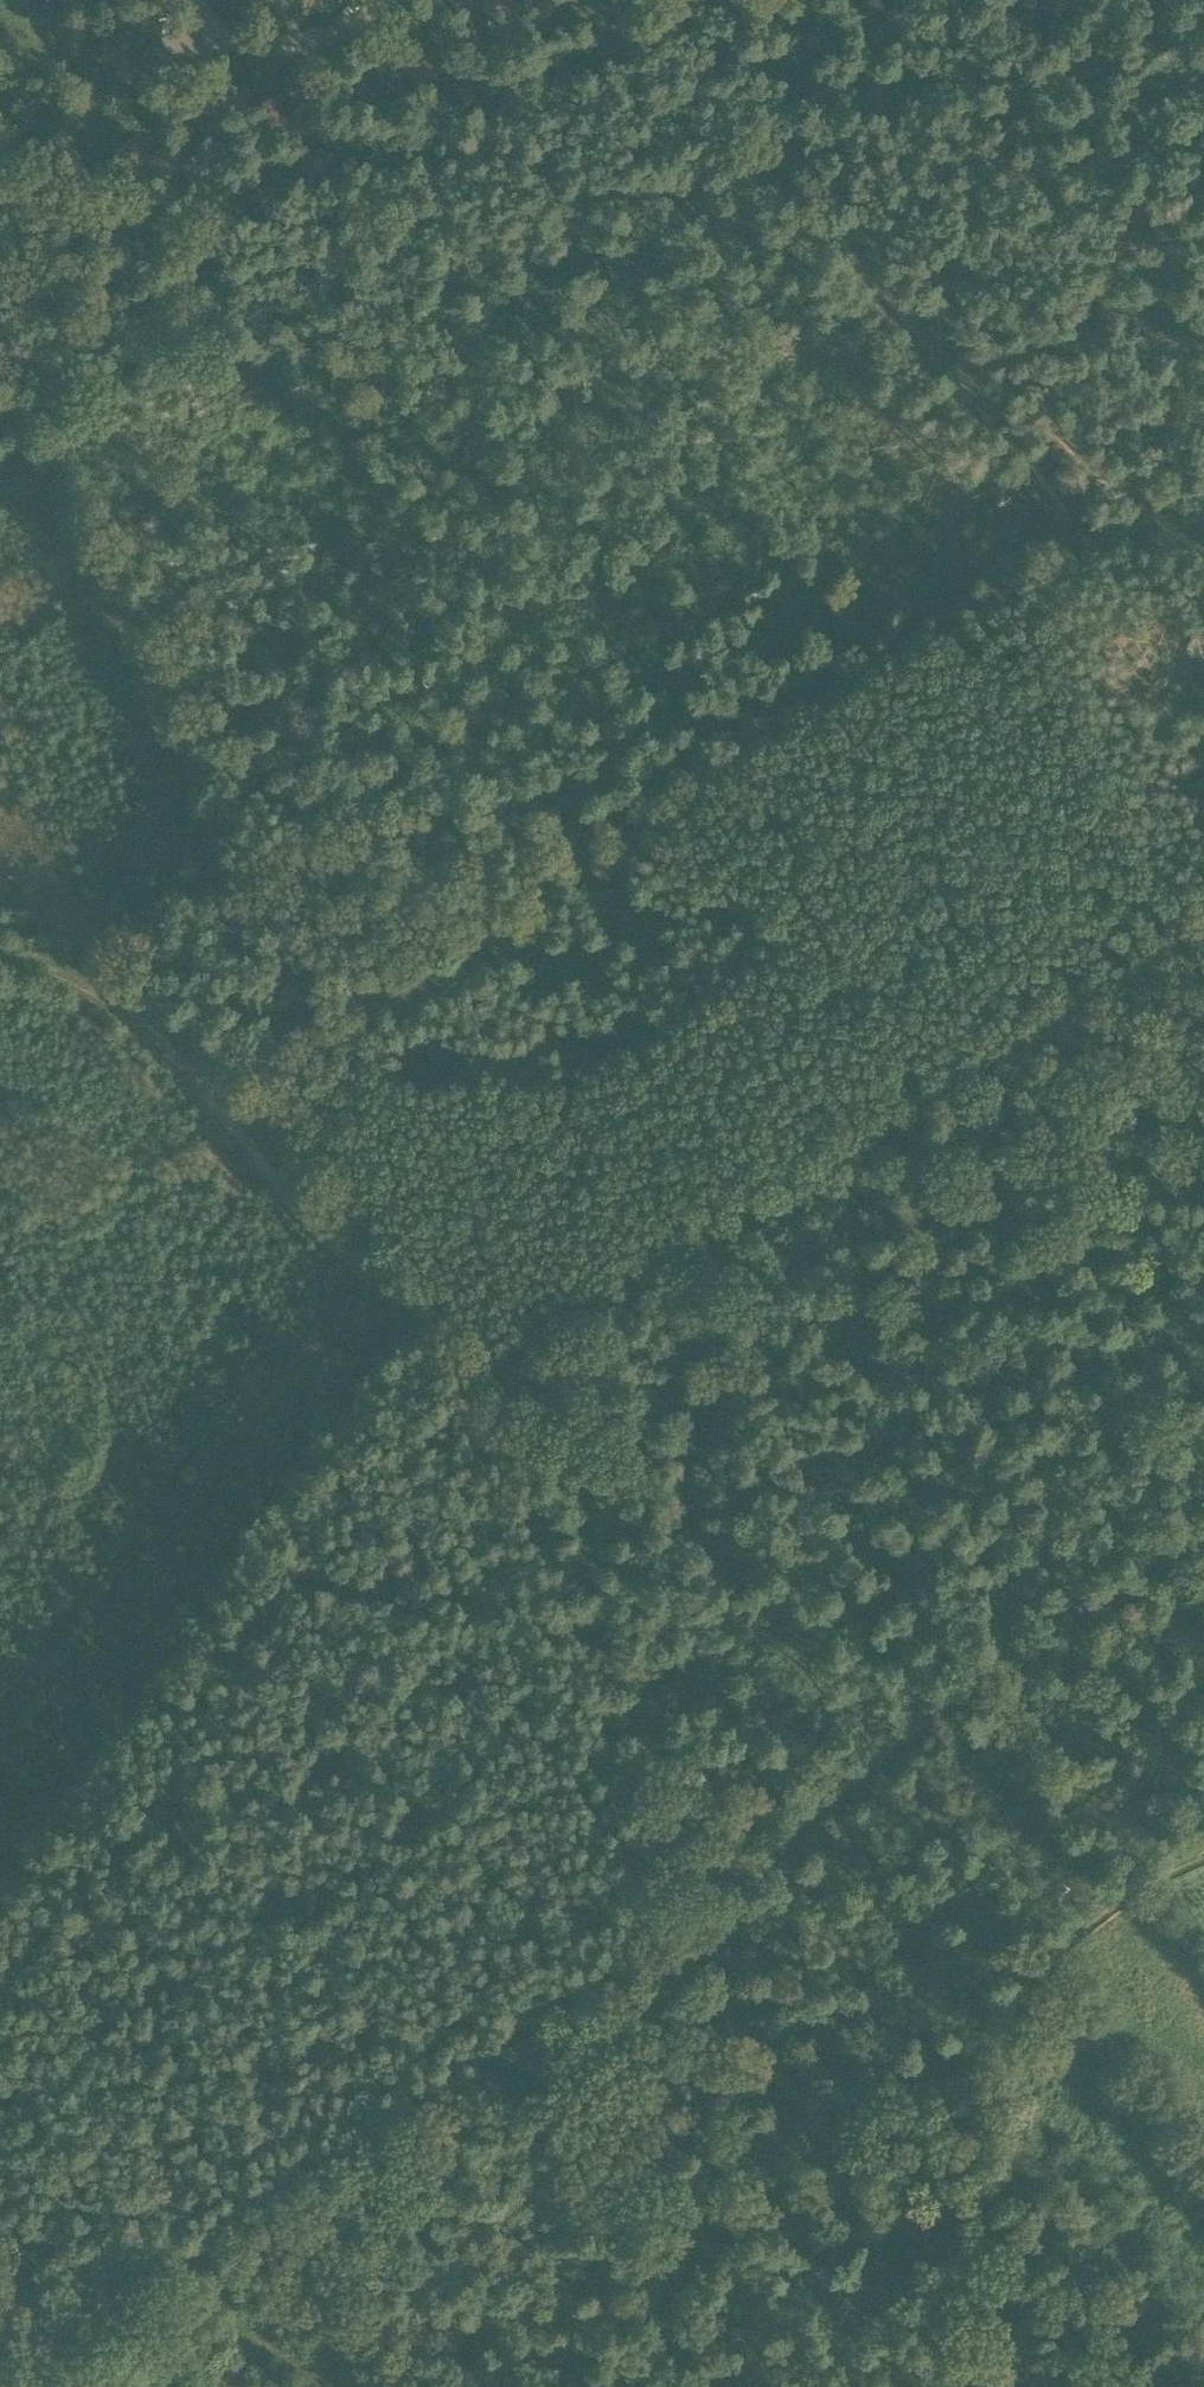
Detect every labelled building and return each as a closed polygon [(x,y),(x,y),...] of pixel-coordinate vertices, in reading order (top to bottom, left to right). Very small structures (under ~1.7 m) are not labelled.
[(241,14),(264,0),(232,0),(241,14)] [(463,17),(481,3),(480,3),(484,0),(449,0),(463,17)] [(480,3),(481,3),(497,24),(514,10),(522,2),(521,0),(484,0),(480,3)] [(514,10),(531,31),(557,10),(549,0),(550,0),(524,0),(522,2),(514,10)] [(247,116),(248,117),(264,137),(281,123),(289,117),(282,108),(288,103),(279,91),(255,109),(256,110),(247,116)]
